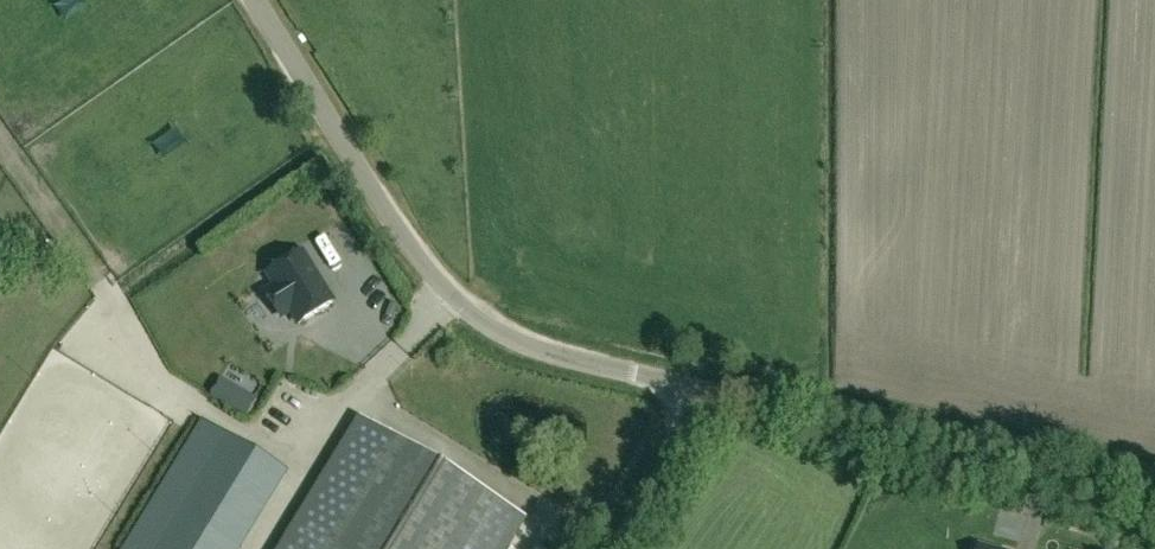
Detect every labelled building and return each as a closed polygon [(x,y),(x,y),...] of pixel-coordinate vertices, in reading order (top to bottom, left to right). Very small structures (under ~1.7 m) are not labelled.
[(299,324),(333,303),(301,252),(268,273),(276,286),(268,291),(267,296),(278,315),(283,316),(291,311),(299,324)] [(247,418),(257,400),(239,389),(229,407),(247,418)] [(526,518),(359,416),(278,548),(507,548),(526,518)] [(288,472),(202,420),(124,548),(241,548),(288,472)]
